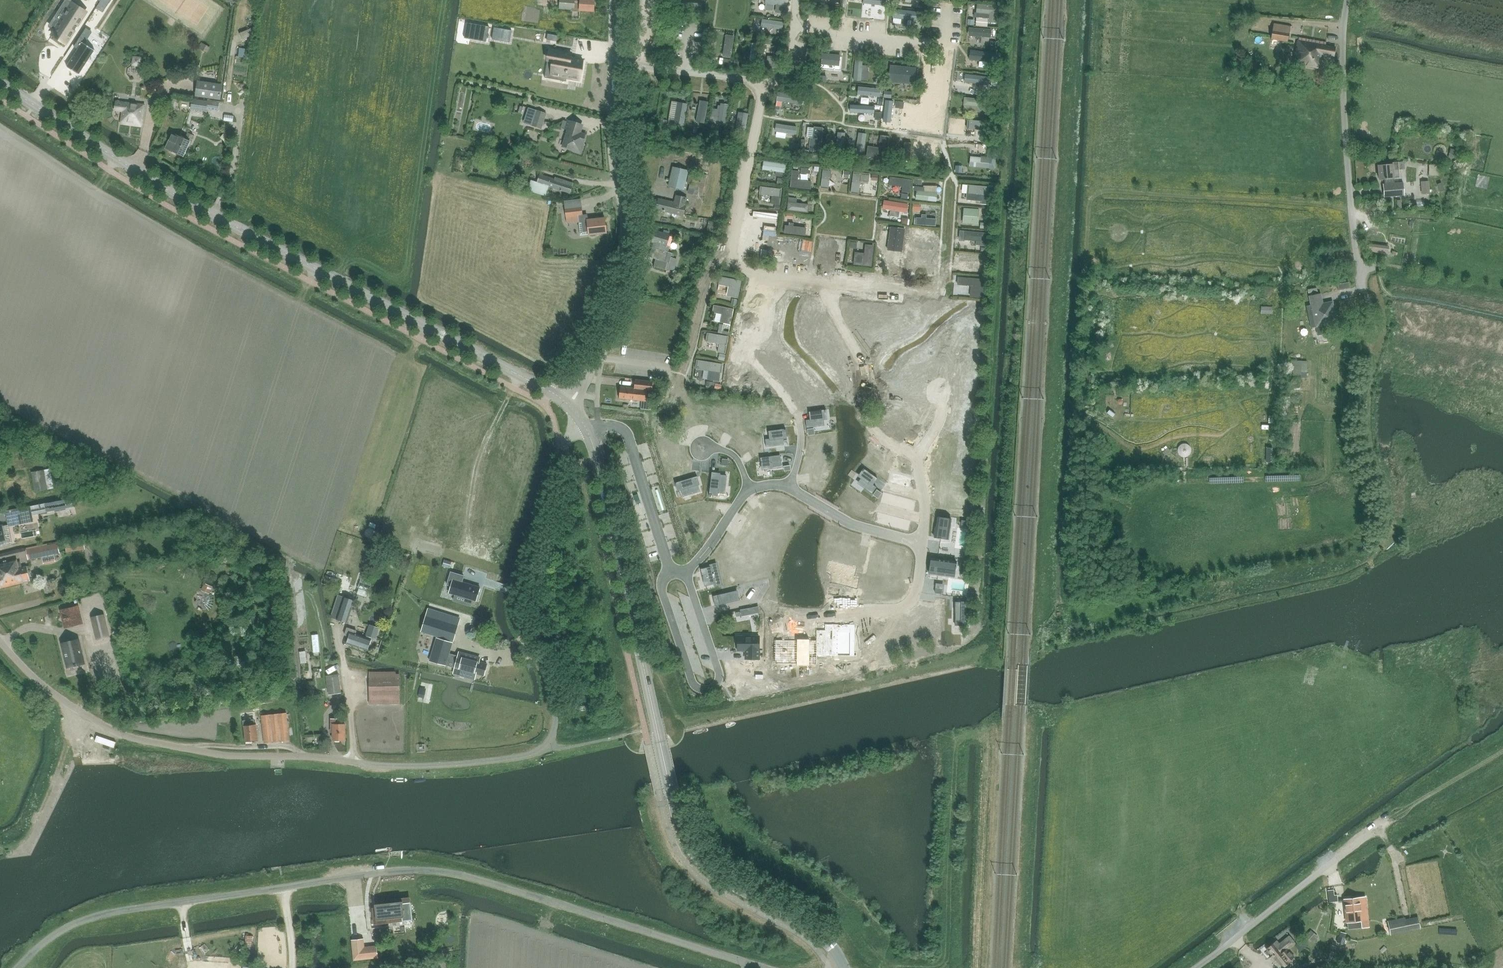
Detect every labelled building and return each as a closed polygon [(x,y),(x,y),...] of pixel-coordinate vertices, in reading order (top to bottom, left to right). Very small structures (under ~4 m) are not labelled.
[(52,35),(66,44),(75,30),(74,29),(76,26),(77,27),(86,12),(68,0),(67,0),(55,18),(61,22),(55,30),(52,35)] [(100,2),(96,8),(103,13),(111,0),(101,0),(100,2)] [(559,9),(571,10),(571,11),(579,12),(579,9),(594,10),(595,0),(559,0),(559,9)] [(701,2),(696,2),(696,0),(685,0),(685,1),(678,1),(678,8),(700,9),(701,2)] [(785,2),(771,0),(763,0),(763,6),(784,8),(785,2)] [(1004,15),(1005,8),(1000,8),(1000,6),(976,3),(975,11),(980,11),(980,16),(995,18),(996,13),(999,13),(999,14),(1004,15)] [(925,19),(926,13),(901,10),(900,16),(910,17),(909,21),(917,22),(917,18),(925,19)] [(782,29),(783,22),(760,20),(760,27),(782,29)] [(467,23),(466,33),(471,34),(470,39),(486,42),(489,27),(467,23)] [(1290,26),(1273,23),(1270,39),(1288,42),(1290,26)] [(512,31),(494,28),(492,39),(509,43),(512,31)] [(997,35),(997,29),(977,28),(976,34),(980,34),(979,39),(992,39),(992,35),(997,35)] [(1326,42),(1299,38),(1295,63),(1302,65),(1302,67),(1318,70),(1321,56),(1333,58),(1335,48),(1325,46),(1326,42)] [(211,48),(201,42),(198,48),(207,53),(211,48)] [(730,62),(733,43),(727,42),(723,61),(730,62)] [(82,43),(66,67),(78,75),(89,58),(93,61),(100,50),(95,47),(92,50),(82,43)] [(756,60),(758,44),(752,43),(751,52),(746,52),(745,57),(750,58),(750,59),(756,60)] [(779,68),(781,46),(774,46),(773,57),(768,57),(767,67),(779,68)] [(251,49),(239,48),(238,57),(250,59),(251,49)] [(549,49),(547,61),(553,62),(551,75),(566,78),(580,80),(583,60),(570,58),(571,53),(549,49)] [(142,67),(142,57),(132,56),(131,66),(142,67)] [(996,65),(997,59),(972,56),(971,62),(978,63),(977,67),(982,68),(983,63),(996,65)] [(956,71),(957,64),(952,64),(953,59),(947,58),(944,78),(950,79),(951,70),(956,71)] [(937,71),(938,61),(927,59),(925,74),(931,75),(932,71),(934,71),(934,70),(937,71)] [(865,68),(865,62),(856,61),(854,81),(860,81),(861,68),(865,68)] [(840,71),(841,63),(828,62),(826,84),(834,84),(835,71),(840,71)] [(914,84),(916,68),(890,65),(888,82),(914,84)] [(987,90),(988,80),(971,79),(970,85),(981,86),(981,89),(987,90)] [(221,84),(199,81),(197,93),(219,97),(221,84)] [(906,93),(907,87),(891,85),(890,91),(890,95),(894,96),(895,92),(906,93)] [(875,98),(876,88),(861,86),(860,92),(867,93),(866,97),(875,98)] [(798,103),(799,97),(779,95),(778,104),(788,105),(789,102),(798,103)] [(986,107),(987,100),(964,97),(963,105),(978,107),(977,111),(985,112),(986,107)] [(218,110),(219,101),(208,100),(207,101),(194,99),(193,109),(206,111),(207,108),(218,110)] [(136,103),(117,100),(115,110),(123,111),(121,124),(141,126),(144,104),(136,103)] [(708,101),(700,100),(696,122),(704,123),(708,101)] [(874,114),(874,106),(851,105),(850,112),(863,113),(862,118),(870,119),(871,114),(874,114)] [(904,115),(904,109),(887,107),(886,113),(891,114),(890,116),(896,117),(896,114),(904,115)] [(542,128),(547,113),(537,110),(532,125),(542,128)] [(745,127),(748,111),(742,110),(739,126),(745,127)] [(984,128),(984,121),(965,119),(964,125),(977,127),(976,129),(982,130),(982,127),(984,128)] [(583,144),(586,135),(578,132),(580,125),(568,121),(565,129),(568,130),(563,146),(574,150),(574,151),(582,154),(585,144),(583,144)] [(799,146),(801,125),(795,125),(793,138),(789,137),(788,145),(799,146)] [(234,133),(227,127),(223,132),(229,138),(234,133)] [(820,150),(823,128),(816,128),(816,129),(814,128),(813,139),(811,138),(809,149),(820,150)] [(179,137),(172,134),(166,148),(172,151),(184,156),(193,135),(188,133),(185,139),(179,137)] [(867,152),(869,133),(862,133),(862,136),(859,136),(859,141),(862,141),(861,151),(867,152)] [(843,148),(844,136),(838,135),(838,139),(835,139),(835,144),(838,144),(837,147),(843,148)] [(917,155),(919,138),(913,137),(912,148),(908,147),(907,154),(917,155)] [(897,159),(897,155),(895,155),(896,140),(891,140),(890,144),(887,143),(886,151),(890,152),(889,158),(897,159)] [(936,156),(938,140),(932,140),(931,145),(929,144),(928,151),(931,152),(930,155),(936,156)] [(946,161),(949,141),(942,140),(940,160),(946,161)] [(985,153),(986,147),(968,145),(968,151),(985,153)] [(1461,151),(1450,148),(1448,158),(1459,161),(1461,151)] [(784,172),(786,164),(764,161),(762,169),(784,172)] [(1398,170),(1399,170),(1399,162),(1394,163),(1393,165),(1378,166),(1380,179),(1384,178),(1384,184),(1383,184),(1384,196),(1405,195),(1404,183),(1394,183),(1394,178),(1399,178),(1398,170)] [(689,170),(672,167),(667,187),(684,191),(689,170)] [(828,189),(831,169),(823,168),(820,188),(828,189)] [(690,171),(687,183),(685,192),(702,196),(707,175),(690,171)] [(570,193),(574,182),(555,176),(554,178),(540,174),(537,183),(531,181),(528,190),(547,196),(550,187),(570,193)] [(1430,193),(1429,181),(1421,182),(1422,194),(1430,193)] [(781,197),(782,189),(760,186),(759,194),(781,197)] [(675,195),(673,203),(658,199),(656,210),(683,216),(686,206),(687,198),(675,195)] [(581,207),(566,209),(567,219),(579,217),(581,236),(591,235),(592,236),(596,236),(597,235),(597,234),(607,232),(607,231),(608,231),(609,230),(608,226),(607,225),(606,225),(605,218),(588,221),(587,215),(583,216),(581,207)] [(777,229),(779,213),(757,210),(756,218),(770,220),(769,228),(777,229)] [(652,243),(654,243),(650,257),(655,259),(653,267),(666,271),(667,268),(674,270),(677,259),(673,257),(674,254),(672,253),(665,251),(670,235),(655,231),(652,243)] [(774,244),(775,236),(753,234),(752,242),(774,244)] [(801,251),(790,249),(791,241),(783,240),(782,248),(781,256),(800,259),(801,251)] [(1310,326),(1316,325),(1336,321),(1332,300),(1322,302),(1320,293),(1310,295),(1312,305),(1306,306),(1310,326)] [(813,304),(814,306),(806,308),(807,315),(806,315),(807,318),(808,318),(809,324),(818,322),(818,324),(825,323),(820,302),(813,304)] [(900,314),(895,319),(901,326),(902,325),(907,330),(911,325),(914,328),(917,324),(918,325),(919,323),(920,323),(904,306),(903,307),(904,308),(899,313),(900,314)] [(971,329),(969,354),(985,355),(987,330),(971,329)] [(945,340),(931,355),(942,365),(955,350),(945,340)] [(1301,360),(1294,360),(1293,376),(1292,376),(1291,391),(1299,391),(1300,377),(1306,378),(1307,361),(1301,361),(1301,360)] [(925,363),(912,378),(924,389),(937,374),(925,363)] [(905,376),(902,379),(909,384),(911,381),(905,376)] [(619,386),(618,399),(641,401),(640,409),(651,410),(652,402),(645,401),(646,390),(646,389),(651,389),(652,380),(634,379),(633,387),(619,386)] [(885,387),(880,411),(888,413),(890,407),(898,409),(897,411),(898,411),(904,385),(903,384),(903,386),(900,385),(900,386),(894,385),(893,389),(885,387)] [(782,399),(771,408),(776,414),(779,412),(783,417),(788,413),(789,414),(797,408),(792,402),(787,406),(782,399)] [(688,401),(686,415),(692,416),(692,417),(695,418),(695,417),(701,418),(703,403),(688,401)] [(826,410),(809,412),(811,412),(812,419),(806,420),(807,428),(807,427),(816,426),(822,425),(821,418),(825,418),(824,413),(825,413),(825,410),(826,410)] [(921,410),(907,431),(920,440),(934,419),(921,410)] [(741,422),(734,438),(735,439),(735,438),(737,439),(738,438),(742,440),(744,436),(750,439),(752,433),(753,433),(757,425),(750,422),(748,427),(741,424),(742,422),(741,422)] [(676,425),(663,429),(665,436),(668,435),(670,442),(676,440),(677,441),(686,438),(684,431),(678,433),(676,425)] [(786,429),(768,431),(768,432),(770,431),(771,438),(765,439),(766,447),(767,447),(767,446),(775,445),(782,444),(781,437),(785,437),(784,432),(786,432),(785,429),(786,429)] [(879,454),(875,459),(881,463),(880,464),(888,469),(892,463),(887,460),(892,453),(880,445),(876,452),(879,454)] [(683,451),(669,455),(671,462),(675,461),(677,468),(683,466),(683,467),(692,464),(690,457),(685,458),(683,451)] [(763,469),(781,467),(780,455),(761,458),(762,462),(761,462),(761,464),(762,464),(763,469)] [(806,467),(804,474),(813,477),(813,476),(820,478),(822,472),(825,473),(827,466),(814,461),(812,469),(806,467)] [(35,491),(54,488),(51,468),(31,472),(35,491)] [(878,479),(863,468),(863,469),(864,469),(862,471),(863,472),(860,476),(863,478),(859,483),(865,487),(864,488),(872,493),(871,493),(872,494),(876,487),(871,484),(876,478),(877,479),(878,479)] [(712,472),(709,495),(710,495),(712,495),(712,494),(717,495),(717,491),(724,492),(725,486),(726,476),(719,475),(719,474),(712,473),(712,472)] [(697,477),(697,476),(675,483),(676,486),(677,485),(678,490),(682,489),(683,495),(690,494),(699,491),(697,484),(698,484),(696,477),(697,477)] [(64,509),(62,501),(54,502),(56,511),(64,509)] [(30,505),(5,511),(9,526),(34,521),(30,505)] [(937,517),(934,537),(938,537),(938,538),(941,539),(941,538),(948,539),(951,519),(937,517)] [(28,559),(60,553),(58,543),(27,549),(28,559)] [(743,554),(732,563),(737,569),(732,573),(736,579),(744,573),(744,572),(749,568),(745,563),(748,561),(743,554)] [(0,585),(1,587),(31,580),(27,565),(20,567),(17,558),(0,563),(0,584),(0,585)] [(954,577),(955,569),(956,569),(956,566),(955,566),(956,561),(931,558),(929,574),(954,577)] [(710,567),(701,569),(703,575),(702,575),(703,579),(704,579),(705,585),(714,583),(714,586),(721,584),(716,563),(709,565),(710,567)] [(858,579),(851,577),(853,569),(855,570),(855,569),(830,563),(829,563),(830,564),(830,566),(831,567),(829,572),(834,573),(832,580),(855,586),(855,587),(856,587),(858,579)] [(883,570),(879,584),(898,589),(902,576),(883,570)] [(451,572),(447,585),(451,586),(449,593),(455,595),(472,600),(476,601),(480,587),(462,582),(464,576),(451,572)] [(49,580),(48,578),(39,580),(41,589),(51,586),(50,580),(49,580)] [(737,591),(713,596),(715,605),(739,600),(737,591)] [(331,617),(347,623),(355,600),(347,597),(338,595),(331,617)] [(967,602),(956,602),(955,625),(961,625),(963,625),(967,625),(967,626),(968,601),(967,601),(967,602)] [(84,623),(79,605),(60,610),(64,628),(84,623)] [(426,616),(422,631),(437,635),(453,640),(455,634),(458,625),(458,624),(443,620),(445,613),(429,608),(426,616)] [(376,639),(379,628),(369,624),(366,635),(376,639)] [(826,625),(825,630),(817,630),(817,640),(774,640),(774,663),(817,664),(817,656),(855,656),(855,625),(826,625)] [(370,640),(355,635),(356,630),(347,627),(344,635),(349,636),(346,644),(366,651),(370,640)] [(477,662),(478,657),(458,652),(457,656),(449,654),(453,640),(437,635),(430,661),(437,663),(437,662),(455,668),(484,675),(487,664),(477,662)] [(744,651),(744,659),(759,659),(759,651),(759,637),(737,637),(737,651),(744,651)] [(77,640),(61,643),(67,667),(82,663),(77,640)] [(400,705),(399,674),(396,674),(396,671),(368,671),(369,706),(400,705)] [(341,692),(338,674),(327,676),(329,694),(341,692)] [(254,725),(253,714),(243,715),(245,741),(258,740),(257,725),(254,725)] [(289,741),(286,714),(262,716),(264,743),(289,741)] [(332,741),(344,741),(344,725),(339,725),(339,719),(329,719),(329,730),(332,730),(332,741)] [(1344,900),(1346,916),(1348,929),(1363,928),(1361,909),(1367,909),(1365,898),(1344,900)] [(397,901),(369,905),(372,925),(382,923),(382,927),(400,925),(399,921),(407,920),(405,902),(397,903),(397,901)] [(1387,923),(1388,923),(1390,934),(1420,928),(1418,917),(1404,920),(1403,914),(1386,918),(1387,923)] [(1308,936),(1313,940),(1317,936),(1312,932),(1308,936)] [(1294,943),(1289,937),(1279,945),(1276,941),(1267,948),(1273,955),(1270,957),(1279,967),(1289,967),(1290,965),(1289,962),(1289,961),(1294,957),(1287,949),(1294,943)] [(378,958),(377,946),(365,947),(364,939),(352,940),(354,960),(378,958)]
